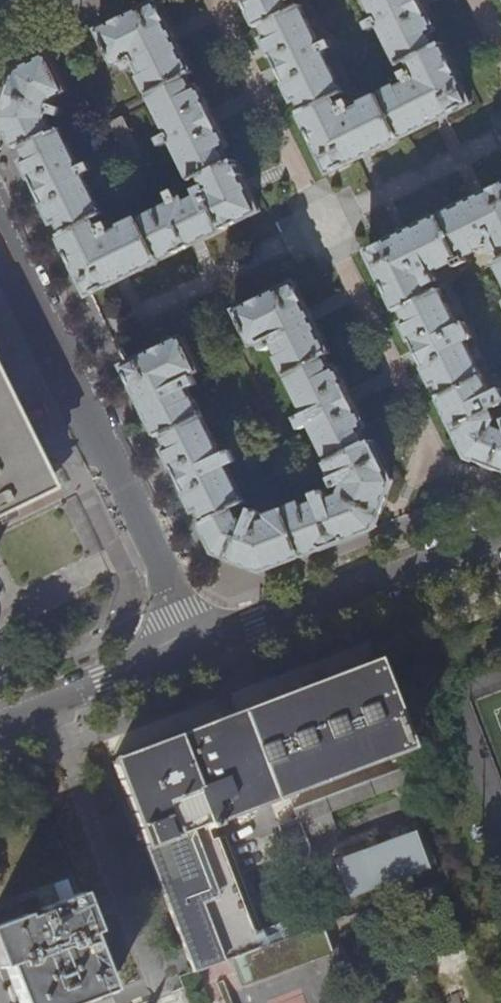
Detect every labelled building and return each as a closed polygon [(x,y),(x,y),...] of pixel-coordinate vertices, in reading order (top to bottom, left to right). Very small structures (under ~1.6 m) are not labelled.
[(281,71),(295,100),(301,97),(308,112),(303,114),(331,173),(349,164),(433,123),(472,104),(444,45),(439,47),(431,33),(436,30),(423,3),(422,0),(367,0),(378,19),(373,21),(373,20),(366,23),(370,32),(371,31),(372,33),(381,30),(380,27),(381,26),(388,38),(381,42),(386,53),(393,50),(396,56),(389,60),(403,71),(412,66),(415,71),(411,73),(410,70),(403,73),(407,81),(410,84),(397,89),(396,87),(363,104),(364,106),(353,112),(351,108),(352,108),(348,99),(341,103),(342,106),(341,107),(338,102),(349,96),(349,89),(344,80),(340,83),(336,76),(343,72),(337,61),(331,65),(325,53),(334,49),(332,46),(334,46),(330,38),(319,41),(313,28),(317,26),(314,20),(310,22),(299,0),(290,4),(288,0),(247,0),(260,26),(265,23),(272,37),(266,41),(281,71)] [(169,193),(174,204),(142,219),(141,216),(123,225),(124,227),(114,232),(112,228),(114,228),(111,221),(102,225),(103,228),(100,229),(94,217),(103,212),(84,175),(87,173),(87,174),(94,171),(93,168),(95,167),(91,159),(80,165),(62,130),(57,133),(49,118),(51,112),(63,116),(65,107),(54,104),(56,97),(66,93),(48,57),(20,71),(13,92),(4,118),(19,149),(25,146),(31,160),(26,162),(39,189),(55,222),(61,219),(66,230),(61,233),(76,266),(91,295),(123,279),(242,220),(261,211),(248,185),(234,158),(229,160),(224,149),(228,146),(213,114),(200,87),(194,89),(189,77),(194,75),(177,39),(159,2),(139,12),(100,32),(117,66),(128,60),(129,64),(127,65),(130,72),(136,70),(135,67),(139,65),(145,76),(143,77),(171,134),(160,139),(163,148),(165,147),(166,149),(176,144),(192,178),(202,174),(206,182),(194,187),(199,198),(195,200),(193,195),(185,199),(182,200),(176,189),(169,193)] [(111,123),(143,187),(155,182),(124,117),(111,123)] [(438,382),(442,380),(449,394),(444,396),(472,457),(494,466),(500,468),(500,427),(496,429),(499,421),(494,412),(500,409),(500,392),(494,395),(479,364),(484,362),(479,350),(474,352),(471,344),(478,341),(471,324),(463,327),(442,282),(444,281),(439,271),(451,265),(452,267),(463,261),(466,267),(476,262),(474,256),(481,253),(483,258),(490,254),(487,248),(493,245),(498,255),(500,254),(500,191),(478,202),(394,242),(378,250),(405,310),(409,308),(415,321),(411,323),(422,349),(438,382)] [(332,477),(341,495),(331,499),(327,489),(314,494),(317,502),(304,507),(302,502),(284,509),(285,510),(270,516),(272,520),(267,521),(265,516),(261,515),(260,513),(259,512),(254,510),(250,512),(248,518),(246,521),(238,518),(235,510),(247,505),(227,465),(237,461),(229,445),(219,449),(206,421),(214,418),(207,405),(200,409),(195,398),(193,399),(188,389),(199,384),(194,375),(202,371),(185,337),(126,366),(143,401),(159,435),(165,432),(173,448),(167,450),(182,480),(197,510),(202,507),(210,523),(204,526),(217,552),(239,560),(264,570),(375,528),(385,503),(393,482),(373,440),(368,443),(364,436),(361,429),(366,427),(337,367),(332,370),(329,363),(325,356),(330,353),(296,283),(237,312),(253,345),(262,341),(266,350),(276,345),(281,356),(279,357),(285,368),(277,371),(284,384),(291,380),(306,410),(295,415),(302,430),(313,425),(330,461),(328,462),(334,475),(332,477)] [(59,488),(44,455),(0,365),(0,516),(59,488)] [(250,402),(282,467),(293,462),(261,397),(250,402)] [(236,976),(240,989),(316,961),(331,955),(329,949),(326,940),(321,925),(258,949),(216,838),(210,840),(206,829),(215,826),(213,821),(404,748),(372,663),(364,666),(311,687),(253,709),(247,711),(234,716),(219,721),(194,731),(138,752),(112,762),(144,847),(193,973),(230,959),(236,976)] [(291,810),(297,825),(410,782),(416,779),(411,764),(291,810)] [(19,1002),(78,1002),(110,991),(95,954),(88,935),(94,932),(79,894),(41,908),(37,895),(18,902),(21,911),(0,919),(0,969),(5,967),(9,978),(19,1002)]
